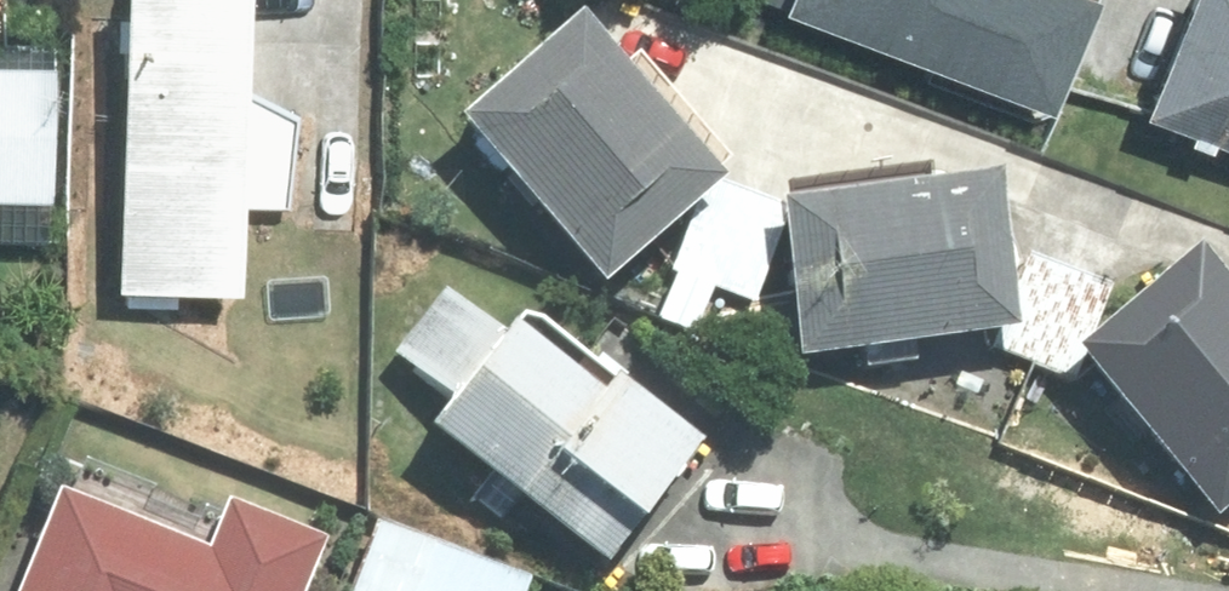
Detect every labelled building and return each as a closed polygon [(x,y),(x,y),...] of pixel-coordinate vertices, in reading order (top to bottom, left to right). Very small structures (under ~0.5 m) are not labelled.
[(224,296),(225,0),(100,0),(99,296),(213,296),(224,296)] [(1047,96),(1086,0),(810,0),(1047,96)] [(1129,114),(1228,153),(1228,0),(1174,0),(1129,114)] [(548,21),(432,121),(585,299),(702,199),(548,21)] [(44,259),(46,58),(0,57),(0,259),(44,259)] [(979,195),(757,220),(774,364),(996,339),(979,195)] [(1054,364),(1194,526),(1228,495),(1228,318),(1176,258),(1054,364)] [(374,363),(431,407),(407,438),(583,574),(682,446),(506,310),(483,340),(426,296),(374,363)] [(296,548),(183,505),(162,562),(28,511),(0,585),(0,590),(279,590),(296,548)] [(323,590),(508,590),(511,583),(348,524),(323,590)]
